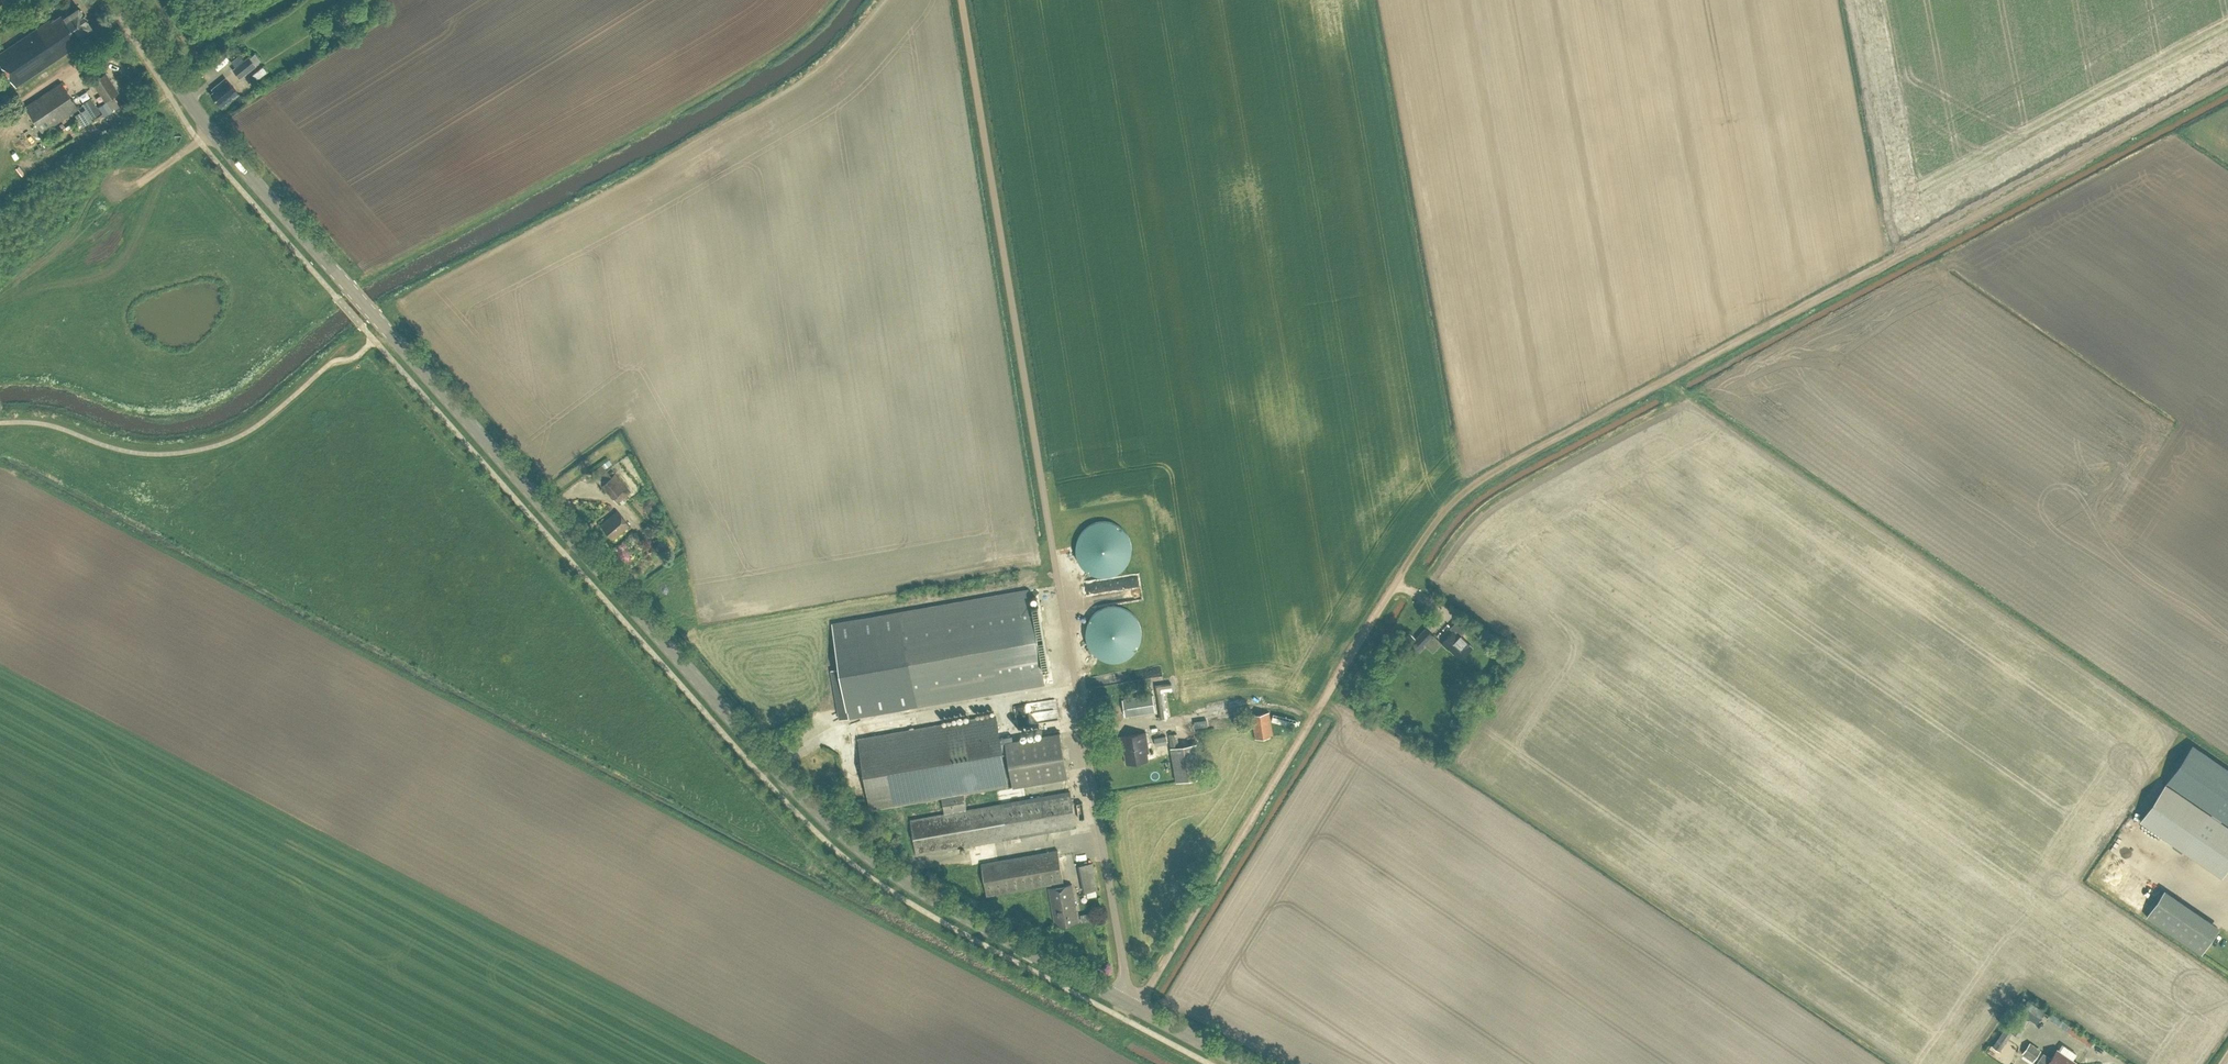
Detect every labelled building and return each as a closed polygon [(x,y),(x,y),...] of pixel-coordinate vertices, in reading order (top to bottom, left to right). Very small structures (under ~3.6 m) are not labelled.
[(78,7),(65,17),(63,13),(52,21),(50,19),(0,52),(0,62),(16,86),(84,41),(81,35),(92,27),(78,7)] [(257,65),(256,64),(250,57),(249,56),(244,60),(240,55),(231,62),(235,67),(232,69),(240,78),(257,65)] [(257,79),(267,71),(262,66),(252,74),(257,79)] [(118,91),(105,72),(89,83),(93,90),(97,87),(106,100),(118,91)] [(222,107),(239,94),(225,78),(212,89),(214,91),(211,93),(222,107)] [(42,132),(79,108),(61,82),(25,107),(42,132)] [(92,97),(83,103),(89,111),(97,106),(92,97)] [(106,100),(98,105),(105,116),(113,110),(106,100)] [(606,470),(602,465),(592,474),(601,484),(617,503),(630,492),(630,491),(615,473),(610,467),(606,470)] [(613,539),(630,525),(617,510),(600,524),(613,539)] [(1120,547),(1124,532),(1113,529),(1114,526),(1082,518),(1069,566),(1120,579),(1127,549),(1120,547)] [(831,670),(837,704),(840,718),(1045,683),(1039,652),(1048,650),(1041,612),(1033,613),(1028,589),(904,611),(833,624),(841,668),(831,670)] [(1140,648),(1121,600),(1079,617),(1098,665),(1140,648)] [(1460,660),(1473,647),(1461,635),(1467,629),(1458,621),(1451,629),(1453,631),(1441,644),(1447,650),(1448,649),(1460,660)] [(1433,652),(1442,642),(1425,626),(1409,644),(1418,652),(1425,644),(1433,652)] [(1156,684),(1158,716),(1167,715),(1165,683),(1156,684)] [(1123,698),(1126,716),(1156,711),(1153,694),(1123,698)] [(1256,738),(1274,735),(1270,711),(1252,714),(1251,714),(1256,739),(1256,738)] [(967,809),(964,793),(1007,785),(994,714),(860,738),(872,809),(942,797),(945,813),(911,819),(917,854),(1077,826),(1071,791),(967,809)] [(1013,786),(1068,776),(1061,732),(1006,741),(1013,786)] [(1149,760),(1148,752),(1149,752),(1149,751),(1147,732),(1121,736),(1123,753),(1125,753),(1127,763),(1149,760)] [(1177,781),(1203,776),(1197,742),(1171,747),(1177,781)] [(2167,781),(2227,822),(2227,768),(2192,744),(2167,781)] [(2140,820),(2222,876),(2227,867),(2227,826),(2165,783),(2140,820)] [(987,895),(1064,881),(1058,849),(982,863),(987,895)] [(1096,894),(1092,861),(1078,863),(1082,896),(1096,894)] [(1056,925),(1079,921),(1072,883),(1049,887),(1056,925)] [(2198,952),(2216,925),(2160,888),(2142,915),(2198,952)] [(2035,1021),(2044,1010),(2028,999),(2019,1010),(2035,1021)] [(1999,1050),(2012,1032),(2005,1027),(1992,1045),(1999,1050)] [(2033,1060),(2040,1049),(2029,1041),(2022,1053),(2033,1060)] [(2079,1063),(2057,1049),(2051,1058),(2043,1052),(2036,1063),(2078,1063),(2079,1063)]
